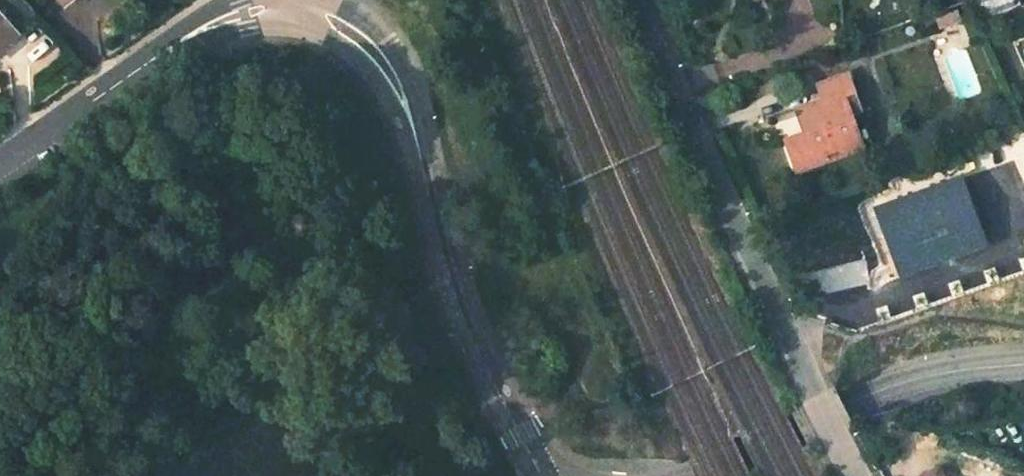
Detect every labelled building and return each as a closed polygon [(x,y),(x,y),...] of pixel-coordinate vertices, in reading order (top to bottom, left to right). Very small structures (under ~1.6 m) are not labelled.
[(936,27),(959,19),(955,7),(932,15),(936,27)] [(18,33),(0,12),(0,50),(18,33)] [(809,162),(860,145),(842,93),(852,90),(846,72),(817,81),(823,97),(796,106),(798,115),(801,123),(796,125),(783,129),(796,167),(809,162)] [(798,115),(780,121),(783,129),(796,125),(801,123),(798,115)] [(985,242),(960,173),(872,202),(897,272),(985,242)] [(936,467),(918,475),(940,475),(936,467)]
